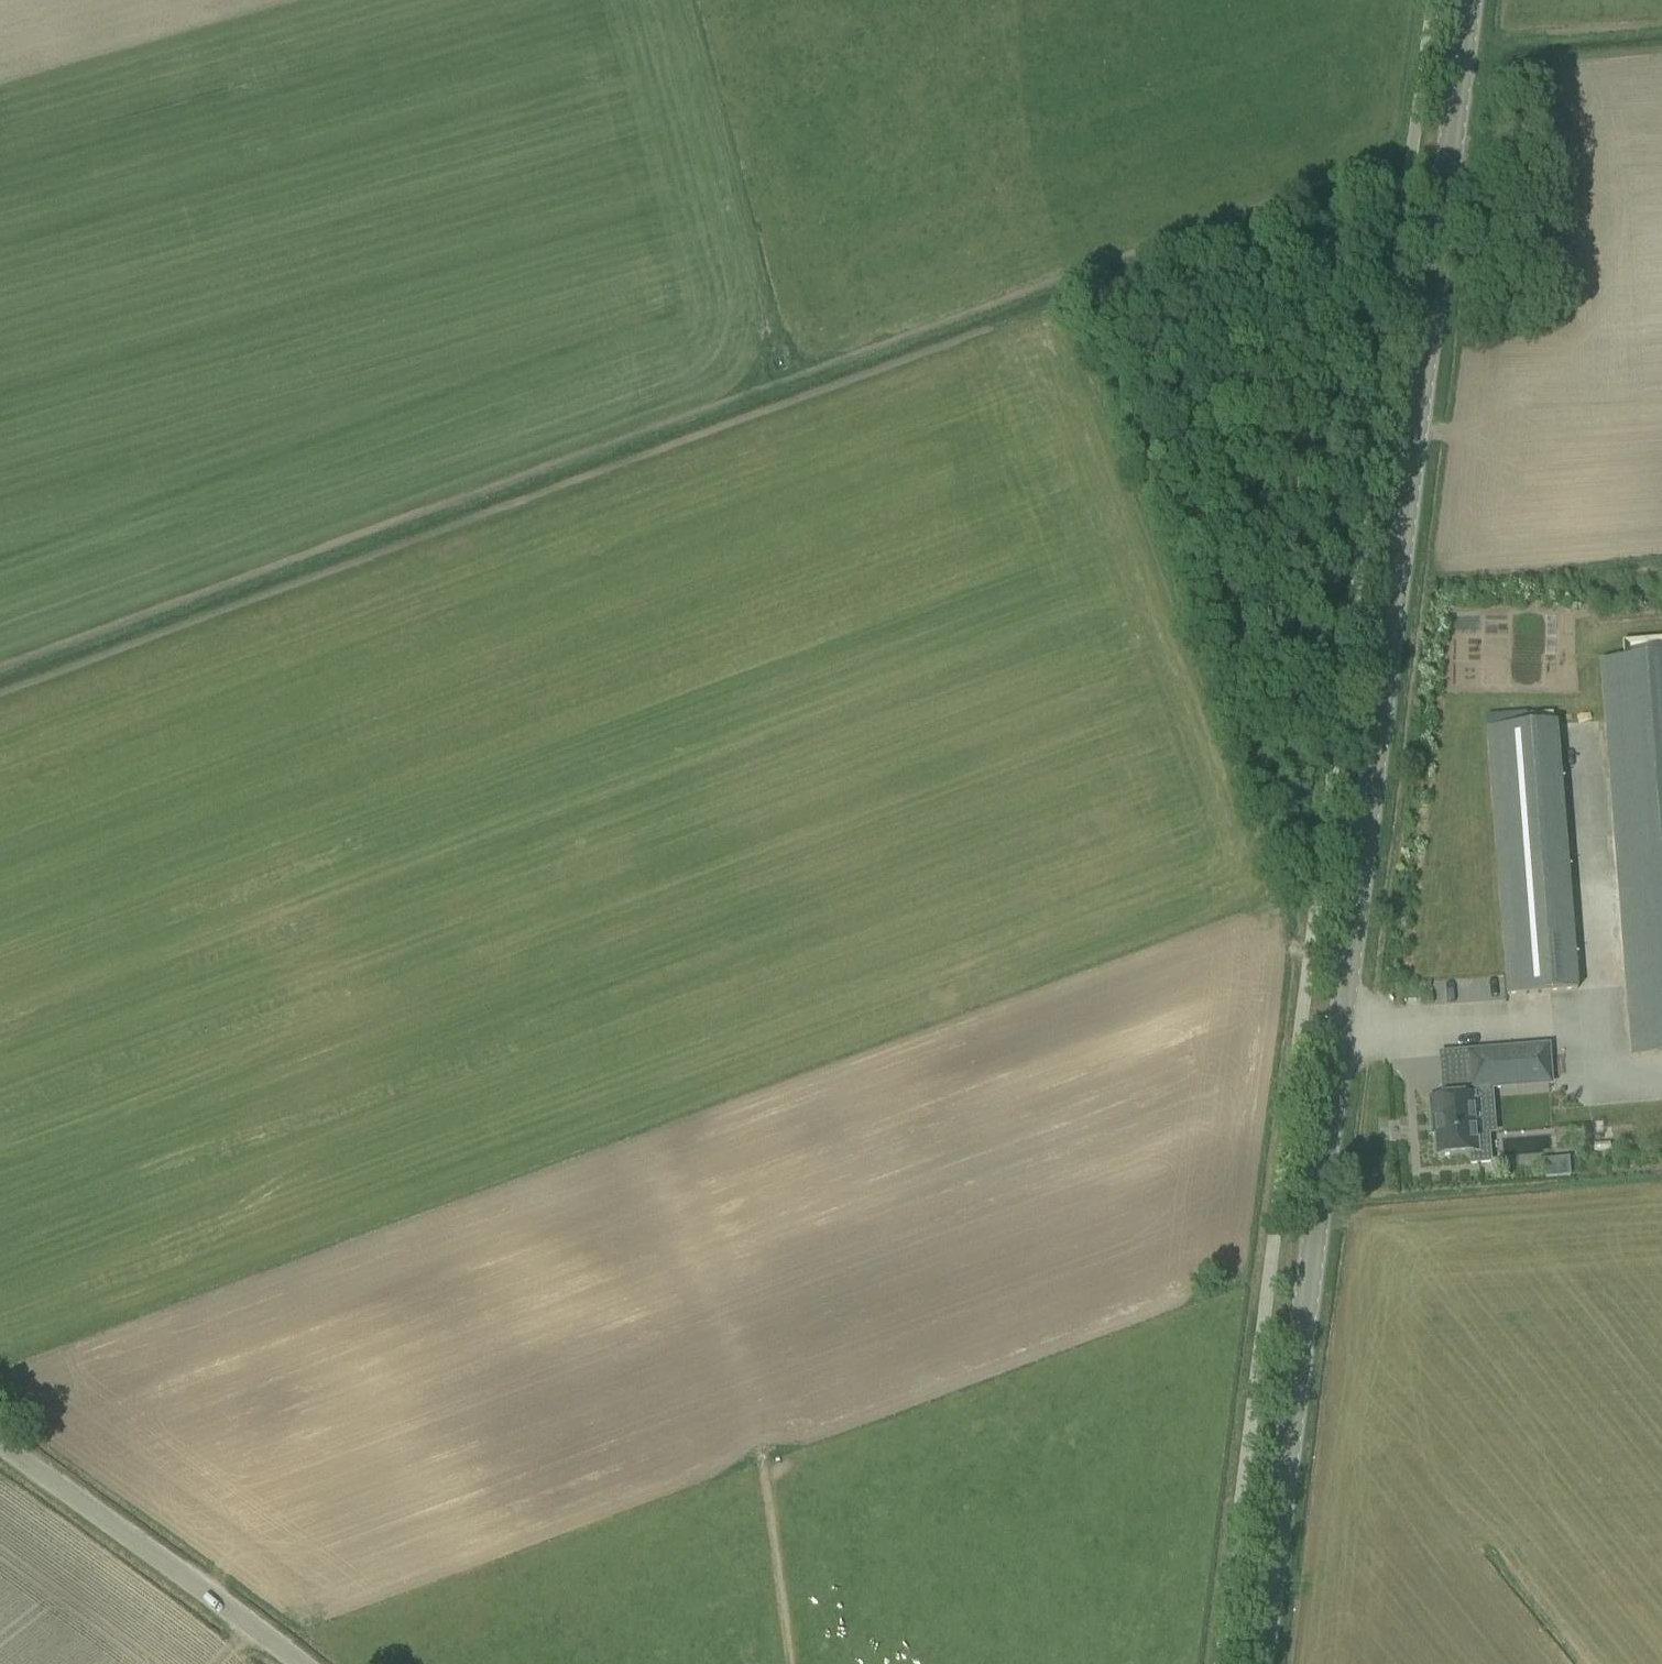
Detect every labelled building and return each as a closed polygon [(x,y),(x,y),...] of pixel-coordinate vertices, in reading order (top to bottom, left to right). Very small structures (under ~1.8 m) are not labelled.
[(1622,643),(1624,660),(1601,662),(1631,1057),(1661,1054),(1661,639),(1622,643)] [(1578,990),(1557,724),(1486,730),(1507,995),(1578,990)] [(1550,1084),(1547,1048),(1469,1054),(1472,1090),(1550,1084)] [(1475,1134),(1472,1096),(1430,1099),(1432,1123),(1435,1123),(1436,1133),(1433,1133),(1433,1136),(1436,1136),(1438,1157),(1470,1154),(1471,1164),(1490,1163),(1488,1133),(1475,1134)] [(1540,1176),(1565,1174),(1564,1158),(1538,1159),(1540,1176)]
